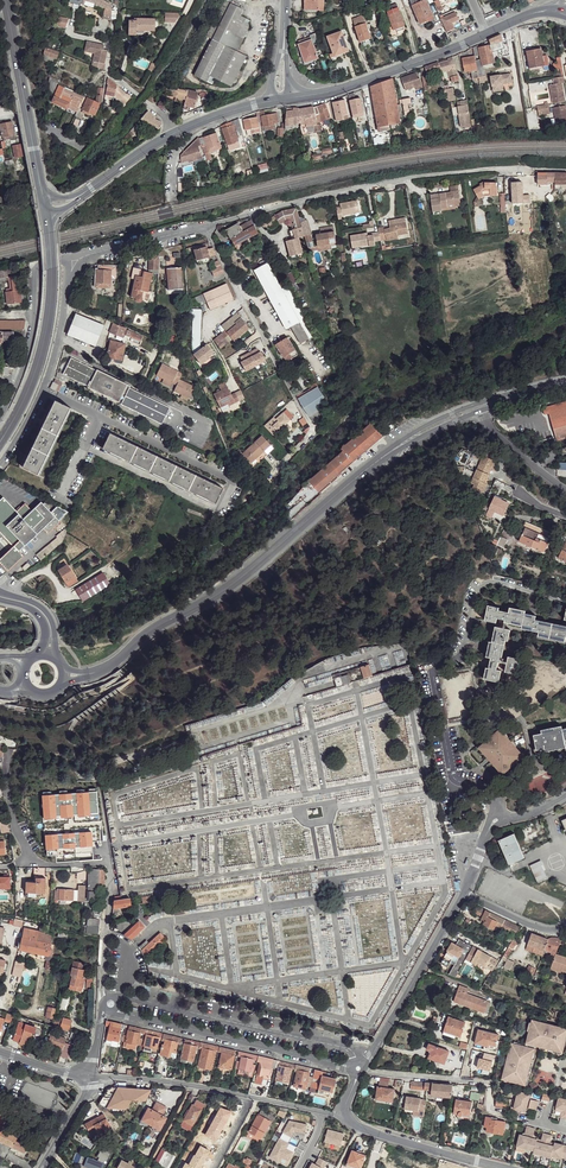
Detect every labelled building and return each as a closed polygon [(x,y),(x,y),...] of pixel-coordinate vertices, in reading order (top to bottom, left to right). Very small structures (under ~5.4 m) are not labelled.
[(112,5),(103,0),(90,0),(89,2),(105,8),(112,11),(112,5)] [(229,1),(227,0),(223,0),(206,34),(211,37),(229,1)] [(318,0),(304,0),(304,6),(310,6),(311,10),(318,10),(318,0)] [(426,0),(410,0),(421,24),(428,20),(427,18),(433,15),(426,0)] [(229,84),(245,54),(236,49),(249,25),(248,22),(244,19),(245,17),(239,14),(242,8),(229,1),(211,37),(192,73),(205,79),(208,73),(213,76),(229,84)] [(405,26),(397,3),(386,7),(394,30),(405,26)] [(111,21),(112,11),(105,8),(102,19),(111,21)] [(178,22),(178,13),(165,12),(164,22),(178,22)] [(441,18),(447,32),(455,29),(453,23),(460,20),(456,12),(441,18)] [(371,38),(363,15),(352,18),(360,41),(371,38)] [(159,30),(159,17),(141,17),(141,19),(134,19),(133,33),(141,33),(142,30),(150,30),(159,30)] [(67,22),(58,20),(57,27),(66,29),(67,22)] [(349,51),(342,30),(327,35),(334,57),(343,53),(349,51)] [(319,43),(315,33),(309,35),(311,40),(312,40),(313,45),(319,43)] [(313,45),(312,40),(311,40),(299,44),(302,55),(304,54),(306,62),(318,57),(313,45)] [(93,52),(87,51),(88,42),(86,41),(84,52),(94,53),(93,52)] [(103,50),(104,45),(88,42),(87,51),(93,52),(94,53),(92,65),(97,67),(103,70),(106,53),(102,52),(103,50)] [(479,78),(479,81),(482,81),(481,77),(485,76),(484,65),(495,63),(492,52),(495,51),(493,44),(478,48),(478,45),(473,47),(475,56),(482,55),(482,59),(476,60),(477,70),(479,78)] [(57,58),(59,53),(45,47),(43,54),(44,54),(57,58)] [(545,66),(541,48),(526,50),(528,69),(545,66)] [(476,60),(475,56),(462,58),(464,72),(471,71),(477,70),(476,60)] [(554,69),(562,68),(561,57),(560,57),(556,58),(557,63),(553,63),(554,69)] [(456,68),(453,59),(439,63),(440,68),(441,72),(449,71),(452,82),(458,80),(455,69),(456,68)] [(439,63),(438,62),(425,67),(427,73),(440,68),(439,63)] [(210,81),(213,76),(208,73),(205,79),(210,81)] [(418,78),(416,73),(402,78),(406,90),(416,86),(417,88),(420,87),(419,84),(422,84),(420,78),(418,78)] [(493,92),(500,91),(499,85),(503,84),(513,83),(512,73),(491,76),(493,92)] [(565,81),(564,75),(553,77),(554,83),(549,83),(553,102),(565,100),(562,82),(565,81)] [(115,92),(117,85),(108,77),(107,82),(108,83),(106,93),(108,93),(115,93),(115,92)] [(398,112),(392,78),(371,86),(378,127),(379,127),(384,126),(394,124),(400,123),(399,117),(398,112)] [(455,101),(453,88),(449,89),(448,84),(444,85),(445,90),(444,90),(446,102),(455,101)] [(69,109),(76,94),(72,92),(64,89),(65,88),(59,85),(52,101),(68,109),(69,109)] [(130,96),(128,94),(127,95),(117,85),(115,92),(117,91),(120,94),(119,96),(125,100),(123,103),(125,104),(130,98),(130,96)] [(184,102),(188,90),(170,87),(170,88),(165,88),(162,96),(165,97),(166,95),(178,98),(178,100),(184,102)] [(194,107),(199,92),(188,89),(188,90),(184,102),(184,104),(194,107)] [(123,103),(125,100),(119,96),(120,94),(117,91),(115,92),(115,93),(114,97),(123,103)] [(79,108),(84,96),(80,94),(80,96),(76,94),(69,109),(72,110),(74,106),(77,107),(77,109),(78,110),(79,108)] [(101,104),(101,103),(96,101),(84,96),(79,108),(82,109),(87,99),(99,104),(101,104)] [(412,103),(410,97),(402,99),(405,110),(409,110),(408,104),(412,103)] [(365,115),(361,98),(356,99),(355,99),(350,100),(354,117),(365,115)] [(94,115),(99,104),(87,99),(82,109),(83,110),(87,112),(94,115)] [(348,114),(345,99),(333,102),(336,117),(348,114)] [(472,127),(467,100),(460,102),(461,106),(458,107),(461,128),(466,127),(466,128),(472,127)] [(330,118),(324,103),(314,107),(317,122),(330,118)] [(549,112),(548,104),(537,107),(538,114),(549,112)] [(553,107),(557,124),(565,122),(565,108),(565,104),(553,107)] [(317,122),(314,107),(301,109),(298,110),(300,122),(301,127),(314,125),(318,125),(317,122)] [(80,118),(83,113),(82,112),(83,110),(82,109),(79,108),(78,110),(75,116),(80,118)] [(298,110),(301,109),(299,108),(287,108),(286,123),(286,125),(300,122),(298,110)] [(155,115),(148,110),(142,119),(157,130),(158,131),(160,128),(163,123),(156,119),(156,117),(155,116),(155,115)] [(279,123),(277,113),(262,116),(263,121),(264,126),(275,125),(275,123),(279,123)] [(258,121),(257,116),(243,119),(245,130),(259,127),(258,121)] [(480,127),(479,119),(471,120),(473,128),(480,127)] [(12,121),(6,123),(5,120),(0,121),(1,124),(0,124),(0,125),(3,136),(9,135),(14,134),(12,121)] [(239,141),(236,131),(234,132),(232,126),(230,121),(222,125),(228,145),(239,141)] [(126,145),(141,128),(135,123),(120,140),(126,145)] [(217,132),(199,138),(200,140),(201,143),(207,160),(212,159),(209,152),(222,148),(217,132)] [(202,158),(201,154),(198,144),(201,143),(200,140),(199,138),(198,137),(184,151),(180,156),(180,163),(188,160),(188,158),(191,157),(192,157),(193,161),(202,158)] [(23,155),(21,143),(12,145),(13,156),(23,155)] [(554,184),(554,173),(538,172),(538,175),(537,186),(547,186),(547,184),(554,184)] [(554,173),(554,184),(554,187),(561,187),(565,187),(565,173),(554,173)] [(537,186),(538,175),(513,176),(513,181),(519,181),(527,180),(537,186)] [(497,194),(497,183),(484,184),(472,190),(477,199),(483,196),(481,193),(482,191),(489,191),(489,194),(497,194)] [(461,206),(459,190),(452,191),(452,192),(450,193),(439,194),(441,208),(448,208),(448,205),(455,204),(455,207),(461,206)] [(165,204),(163,196),(149,200),(152,208),(163,205),(165,204)] [(360,209),(358,200),(340,204),(341,207),(343,216),(352,214),(352,211),(360,209)] [(306,236),(297,207),(280,211),(271,218),(273,222),(278,219),(280,223),(285,220),(289,220),(288,222),(289,226),(293,228),(296,239),(300,238),(306,236)] [(256,227),(252,220),(235,229),(234,226),(227,230),(236,245),(241,243),(259,232),(256,227)] [(409,233),(407,222),(395,224),(396,227),(391,228),(385,229),(385,226),(378,228),(379,232),(381,239),(387,238),(387,241),(399,238),(399,237),(399,236),(409,233)] [(336,243),(335,232),(329,233),(321,234),(317,234),(317,240),(319,245),(336,243)] [(375,242),(381,240),(381,239),(379,232),(368,234),(368,236),(374,235),(375,242)] [(362,243),(370,242),(368,236),(368,234),(368,233),(351,236),(353,248),(363,247),(362,243)] [(319,245),(317,240),(313,241),(312,236),(306,237),(310,251),(319,249),(319,245)] [(296,239),(287,242),(292,257),(304,253),(300,238),(296,239)] [(216,255),(213,247),(207,249),(206,243),(194,246),(197,260),(216,255)] [(159,255),(154,254),(154,257),(150,257),(149,272),(152,273),(159,273),(159,255)] [(276,275),(268,262),(255,270),(287,328),(291,325),(300,320),(286,294),(280,283),(276,275)] [(183,289),(181,266),(167,268),(169,290),(183,289)] [(16,268),(7,269),(8,276),(8,278),(10,277),(17,276),(16,268)] [(111,275),(111,270),(101,269),(97,269),(96,287),(111,288),(111,275)] [(148,291),(152,273),(149,272),(142,271),(141,276),(139,276),(135,275),(130,297),(136,298),(136,299),(137,301),(139,301),(141,300),(141,298),(141,297),(140,296),(141,290),(148,291)] [(285,280),(281,272),(276,275),(280,283),(285,280)] [(22,299),(21,290),(22,290),(20,275),(17,276),(10,277),(11,288),(7,288),(7,291),(7,292),(7,301),(22,299)] [(230,292),(226,284),(195,298),(197,302),(199,305),(207,302),(230,292)] [(233,299),(230,292),(207,302),(211,309),(233,299)] [(297,302),(291,292),(286,294),(300,320),(305,318),(297,302)] [(200,349),(201,309),(194,309),(192,346),(194,354),(200,349)] [(249,328),(238,313),(222,326),(225,330),(232,339),(234,341),(249,328)] [(95,346),(103,325),(76,314),(68,335),(95,346)] [(315,336),(305,318),(300,320),(291,325),(301,343),(315,336)] [(0,321),(0,329),(2,329),(14,329),(22,329),(24,321),(0,321)] [(129,335),(131,331),(126,329),(127,327),(114,323),(111,332),(123,336),(125,334),(129,335)] [(232,339),(225,330),(214,339),(221,348),(232,339)] [(142,339),(143,335),(132,331),(131,335),(142,339)] [(140,344),(142,339),(131,335),(129,339),(140,344)] [(297,354),(297,353),(292,343),(290,341),(288,337),(276,344),(284,357),(289,354),(291,356),(292,357),(297,354)] [(122,360),(125,343),(111,340),(107,357),(113,358),(122,360)] [(213,352),(207,344),(200,349),(194,354),(201,364),(209,357),(208,356),(213,352)] [(254,349),(239,359),(241,363),(239,364),(245,372),(264,360),(259,352),(257,353),(254,349)] [(90,387),(97,372),(94,370),(71,359),(63,375),(86,386),(86,385),(90,387)] [(180,378),(182,372),(162,362),(156,374),(163,378),(172,382),(174,383),(175,381),(178,382),(180,378)] [(89,388),(119,402),(119,403),(121,405),(130,388),(130,386),(127,385),(98,371),(97,372),(90,387),(89,388)] [(170,386),(172,382),(163,378),(161,382),(170,386)] [(192,399),(196,391),(192,389),(194,385),(180,378),(178,382),(174,390),(181,393),(189,397),(192,399)] [(322,393),(316,383),(310,386),(311,387),(302,393),(301,391),(296,394),(297,395),(302,406),(322,393)] [(227,387),(214,394),(220,407),(227,403),(234,400),(235,402),(239,400),(235,392),(231,394),(227,387)] [(162,424),(170,408),(130,388),(121,405),(162,424)] [(302,406),(314,422),(324,415),(320,409),(328,403),(322,393),(302,406)] [(39,475),(74,410),(59,402),(24,467),(39,475)] [(542,409),(544,416),(548,414),(549,419),(556,442),(565,439),(565,402),(542,409)] [(275,415),(265,424),(274,433),(295,415),(288,408),(277,418),(275,415)] [(305,429),(310,426),(303,417),(298,420),(305,429)] [(383,436),(372,423),(372,424),(367,428),(341,450),(343,451),(309,482),(320,493),(341,474),(383,436)] [(486,435),(479,429),(479,430),(477,432),(484,438),(486,435)] [(217,506),(224,490),(113,434),(105,449),(217,506)] [(263,450),(270,444),(262,434),(255,440),(263,450)] [(250,461),(263,450),(255,440),(242,451),(250,461)] [(267,454),(274,447),(270,444),(263,450),(267,454)] [(498,457),(486,451),(477,470),(489,476),(498,457)] [(489,476),(477,470),(471,483),(475,485),(474,489),(484,493),(488,485),(485,483),(488,479),(489,476)] [(136,485),(138,480),(128,475),(126,480),(128,481),(127,483),(130,484),(131,482),(136,485)] [(513,488),(506,484),(504,489),(511,493),(513,488)] [(130,499),(134,490),(124,485),(121,491),(115,488),(112,493),(119,496),(118,498),(124,501),(126,497),(130,499)] [(0,499),(0,530),(14,545),(0,559),(0,560),(9,569),(24,555),(20,550),(43,528),(47,532),(58,520),(57,518),(63,512),(54,503),(48,509),(38,498),(29,507),(22,500),(14,508),(2,496),(0,499)] [(507,507),(492,501),(487,513),(502,519),(507,507)] [(554,536),(527,526),(525,531),(550,540),(552,541),(554,536)] [(62,542),(64,538),(68,529),(67,528),(57,536),(58,537),(47,547),(51,552),(62,542)] [(339,530),(333,534),(336,539),(342,535),(339,530)] [(550,540),(525,531),(520,545),(545,554),(550,540)] [(565,542),(558,557),(565,561),(565,542)] [(51,552),(47,547),(37,555),(41,560),(51,552)] [(69,587),(77,581),(67,565),(59,570),(69,587)] [(87,598),(109,584),(102,573),(76,589),(83,600),(87,598)] [(499,608),(488,606),(485,621),(488,621),(503,614),(503,611),(499,610),(499,608)] [(503,611),(503,614),(488,621),(496,623),(497,618),(505,620),(505,623),(522,626),(521,629),(539,632),(538,636),(565,641),(565,637),(565,626),(535,621),(536,615),(525,613),(525,611),(510,608),(509,612),(503,611)] [(511,630),(496,627),(493,642),(490,641),(487,656),(491,657),(488,668),(487,667),(484,678),(499,682),(501,670),(497,670),(499,662),(501,662),(502,659),(504,660),(504,658),(502,657),(506,640),(508,641),(511,630)] [(520,658),(509,656),(506,671),(517,673),(520,658)] [(373,676),(369,664),(361,666),(365,679),(373,676)] [(350,674),(342,676),(344,685),(352,683),(350,674)] [(342,676),(335,678),(337,687),(344,685),(342,676)] [(542,728),(543,732),(535,734),(537,747),(536,748),(536,749),(536,750),(537,751),(538,751),(539,751),(540,750),(540,749),(545,748),(553,746),(554,749),(565,747),(565,727),(563,728),(562,725),(542,728)] [(499,731),(483,745),(482,745),(481,745),(480,745),(479,746),(479,748),(479,749),(480,750),(481,750),(483,750),(484,749),(502,770),(501,771),(500,772),(500,774),(501,775),(502,776),(503,776),(504,776),(506,775),(506,774),(506,772),(506,771),(522,757),(523,757),(524,757),(525,757),(526,756),(527,754),(526,753),(525,752),(524,752),(523,752),(522,752),(503,731),(504,731),(504,730),(504,728),(503,727),(502,726),(501,727),(500,727),(499,728),(499,730),(499,731)] [(514,834),(499,840),(509,863),(524,857),(514,834)] [(539,861),(529,866),(536,882),(546,878),(539,861)] [(105,869),(89,869),(88,889),(96,889),(96,885),(104,885),(105,869)] [(9,889),(10,877),(0,877),(0,888),(9,889)] [(36,882),(27,882),(27,893),(37,893),(45,893),(46,878),(36,878),(36,882)] [(78,891),(58,889),(58,892),(60,892),(59,900),(85,903),(86,885),(78,884),(78,891)] [(98,893),(88,893),(87,901),(98,901),(98,893)] [(149,896),(141,897),(142,902),(142,904),(150,903),(149,896)] [(121,899),(114,900),(113,907),(118,907),(130,905),(129,898),(121,899)] [(477,906),(474,912),(483,916),(486,910),(477,906)] [(499,917),(486,910),(483,916),(482,919),(486,921),(485,923),(493,928),(495,925),(499,917)] [(97,935),(101,921),(89,918),(86,932),(97,935)] [(516,926),(503,919),(500,925),(513,932),(516,926)] [(138,921),(123,935),(130,940),(138,933),(144,927),(138,921)] [(50,948),(53,935),(24,929),(20,949),(49,955),(50,948)] [(141,936),(138,933),(130,940),(133,943),(141,936)] [(148,944),(140,951),(144,959),(165,939),(159,933),(148,944)] [(548,939),(532,933),(528,945),(533,946),(543,950),(544,949),(548,939)] [(552,938),(548,939),(544,949),(552,952),(552,951),(558,937),(552,938)] [(562,938),(558,937),(552,951),(557,953),(562,938)] [(452,942),(446,951),(448,952),(438,970),(444,972),(455,954),(458,956),(448,974),(455,976),(472,946),(461,939),(457,945),(456,944),(452,942)] [(145,941),(138,948),(140,951),(148,944),(145,941)] [(509,947),(503,956),(507,957),(513,949),(509,947)] [(448,952),(446,951),(435,969),(438,970),(448,952)] [(475,962),(492,970),(499,960),(481,951),(480,953),(476,951),(470,962),(474,964),(475,962)] [(555,953),(552,964),(559,967),(558,969),(565,971),(565,957),(555,953)] [(83,962),(74,961),(71,975),(71,976),(82,978),(84,970),(82,969),(83,962)] [(559,967),(552,964),(550,969),(564,973),(565,971),(558,969),(559,967)] [(82,978),(71,976),(68,988),(78,990),(79,987),(83,987),(85,979),(82,978)] [(468,988),(460,985),(454,1001),(484,1012),(487,1001),(466,993),(468,988)] [(48,1006),(46,1018),(54,1020),(57,1008),(48,1006)] [(0,1016),(0,1028),(2,1021),(8,1023),(11,1014),(5,1012),(4,1018),(0,1016)] [(61,1023),(54,1020),(53,1026),(56,1027),(60,1028),(69,1031),(72,1020),(63,1017),(61,1023)] [(465,1023),(448,1017),(444,1031),(450,1033),(449,1036),(455,1038),(456,1035),(461,1036),(465,1023)] [(531,1019),(525,1042),(539,1046),(548,1048),(552,1049),(561,1051),(565,1032),(565,1028),(531,1019)] [(32,1027),(19,1022),(12,1040),(19,1042),(23,1043),(27,1045),(31,1034),(34,1034),(35,1028),(32,1027)] [(121,1024),(111,1022),(110,1026),(109,1027),(106,1039),(111,1041),(112,1040),(119,1042),(120,1036),(119,1036),(120,1032),(121,1028),(121,1026),(121,1024)] [(141,1029),(137,1028),(130,1026),(128,1035),(126,1042),(125,1046),(135,1048),(136,1044),(137,1045),(139,1038),(140,1032),(141,1029)] [(163,1034),(144,1029),(144,1033),(147,1034),(160,1037),(162,1038),(163,1034)] [(499,1034),(478,1030),(474,1043),(484,1045),(485,1043),(490,1044),(496,1045),(499,1034)] [(54,1033),(50,1032),(49,1035),(51,1036),(48,1044),(63,1049),(65,1042),(66,1038),(53,1034),(54,1033)] [(160,1037),(147,1034),(144,1045),(145,1045),(144,1050),(149,1051),(149,1049),(152,1050),(153,1046),(158,1047),(160,1037)] [(182,1038),(163,1034),(162,1038),(162,1040),(164,1040),(165,1041),(164,1044),(163,1044),(163,1046),(162,1046),(161,1049),(162,1049),(161,1054),(170,1056),(172,1052),(175,1053),(176,1050),(179,1050),(181,1041),(182,1038)] [(199,1047),(200,1042),(185,1039),(184,1042),(181,1059),(188,1061),(193,1063),(196,1051),(197,1047),(199,1047)] [(72,1045),(65,1042),(63,1049),(62,1050),(70,1053),(72,1045)] [(219,1047),(200,1042),(199,1047),(202,1048),(215,1051),(218,1052),(219,1047)] [(468,1044),(461,1042),(459,1047),(467,1050),(468,1044)] [(535,1051),(510,1045),(502,1081),(526,1087),(535,1051)] [(444,1051),(428,1046),(425,1050),(429,1052),(427,1057),(440,1062),(444,1051)] [(215,1051),(202,1048),(197,1067),(211,1070),(215,1051)] [(70,1053),(62,1050),(60,1056),(68,1059),(70,1053)] [(254,1055),(239,1051),(237,1057),(241,1058),(240,1062),(236,1061),(235,1068),(253,1073),(255,1066),(252,1065),(254,1055)] [(495,1055),(485,1052),(483,1058),(482,1058),(482,1060),(479,1059),(478,1067),(491,1070),(495,1055)] [(234,1055),(222,1053),(218,1067),(224,1069),(224,1067),(231,1069),(234,1055)] [(68,1059),(60,1056),(59,1061),(58,1063),(66,1066),(68,1059)] [(257,1061),(260,1061),(256,1075),(261,1076),(262,1074),(269,1075),(272,1064),(273,1059),(261,1057),(258,1056),(257,1061)] [(310,1068),(299,1065),(297,1071),(294,1086),(305,1089),(310,1068)] [(292,1069),(279,1066),(276,1080),(288,1083),(292,1069)] [(323,1071),(315,1069),(314,1074),(313,1077),(310,1087),(318,1089),(322,1076),(323,1071)] [(335,1079),(322,1076),(318,1089),(317,1093),(331,1096),(335,1079)] [(425,1083),(406,1081),(405,1088),(425,1090),(425,1083)] [(452,1085),(432,1084),(432,1091),(431,1095),(451,1097),(452,1090),(452,1085)] [(394,1089),(377,1087),(376,1098),(387,1100),(387,1101),(392,1102),(394,1089)] [(113,1088),(108,1090),(99,1105),(106,1108),(126,1110),(132,1100),(145,1101),(150,1091),(115,1088),(113,1088)] [(529,1095),(517,1093),(516,1097),(514,1106),(513,1110),(525,1113),(526,1108),(536,1111),(538,1102),(528,1100),(529,1095)] [(543,1094),(541,1101),(549,1103),(550,1096),(543,1094)] [(425,1111),(427,1099),(426,1099),(407,1097),(405,1110),(414,1111),(414,1116),(424,1117),(425,1111)] [(472,1102),(456,1099),(454,1113),(458,1114),(458,1116),(459,1116),(460,1117),(462,1116),(463,1114),(463,1113),(471,1114),(472,1102)] [(558,1099),(556,1109),(562,1110),(561,1113),(560,1118),(565,1120),(565,1101),(558,1099)] [(194,1106),(193,1105),(182,1126),(191,1131),(202,1110),(205,1104),(197,1101),(194,1106)] [(168,1107),(158,1102),(153,1109),(164,1115),(168,1107)] [(153,1109),(149,1108),(143,1120),(161,1130),(167,1118),(164,1115),(153,1109)] [(276,1118),(262,1110),(250,1131),(262,1139),(272,1122),(274,1123),(276,1118)] [(104,1115),(86,1125),(89,1131),(96,1127),(102,1138),(113,1132),(104,1115)] [(491,1117),(486,1116),(485,1123),(488,1124),(487,1128),(486,1132),(503,1135),(505,1121),(491,1118),(491,1117)] [(307,1125),(290,1121),(284,1133),(292,1137),(294,1132),(305,1134),(307,1125)] [(325,1136),(323,1143),(339,1147),(344,1129),(333,1126),(330,1137),(325,1136)] [(519,1136),(516,1148),(520,1149),(529,1151),(533,1152),(533,1154),(537,1156),(546,1158),(550,1159),(551,1157),(555,1158),(560,1160),(560,1158),(565,1160),(565,1146),(554,1143),(554,1144),(554,1147),(549,1146),(550,1143),(551,1136),(543,1134),(541,1141),(533,1140),(535,1130),(526,1128),(524,1137),(519,1136)] [(2,1129),(0,1133),(0,1141),(24,1153),(27,1147),(16,1141),(18,1137),(2,1129)] [(281,1138),(272,1155),(282,1160),(287,1150),(292,1152),(295,1146),(281,1138)] [(105,1163),(106,1161),(107,1162),(114,1148),(106,1144),(103,1150),(102,1149),(98,1157),(99,1158),(98,1161),(88,1157),(84,1167),(88,1167),(104,1167),(105,1163)] [(500,1150),(493,1149),(492,1158),(499,1160),(500,1150)] [(353,1150),(347,1166),(352,1167),(354,1167),(355,1167),(358,1167),(362,1167),(367,1156),(353,1150)] [(508,1152),(500,1150),(499,1160),(506,1162),(508,1152)] [(168,1152),(166,1151),(159,1164),(161,1165),(168,1152)] [(170,1154),(168,1152),(161,1165),(164,1167),(170,1154)] [(170,1154),(164,1167),(166,1167),(170,1167),(176,1157),(170,1154)] [(309,1167),(327,1167),(330,1162),(320,1157),(315,1167),(310,1165),(309,1167)] [(137,1167),(132,1165),(134,1162),(130,1160),(128,1162),(123,1159),(118,1167),(136,1167),(137,1167)]
